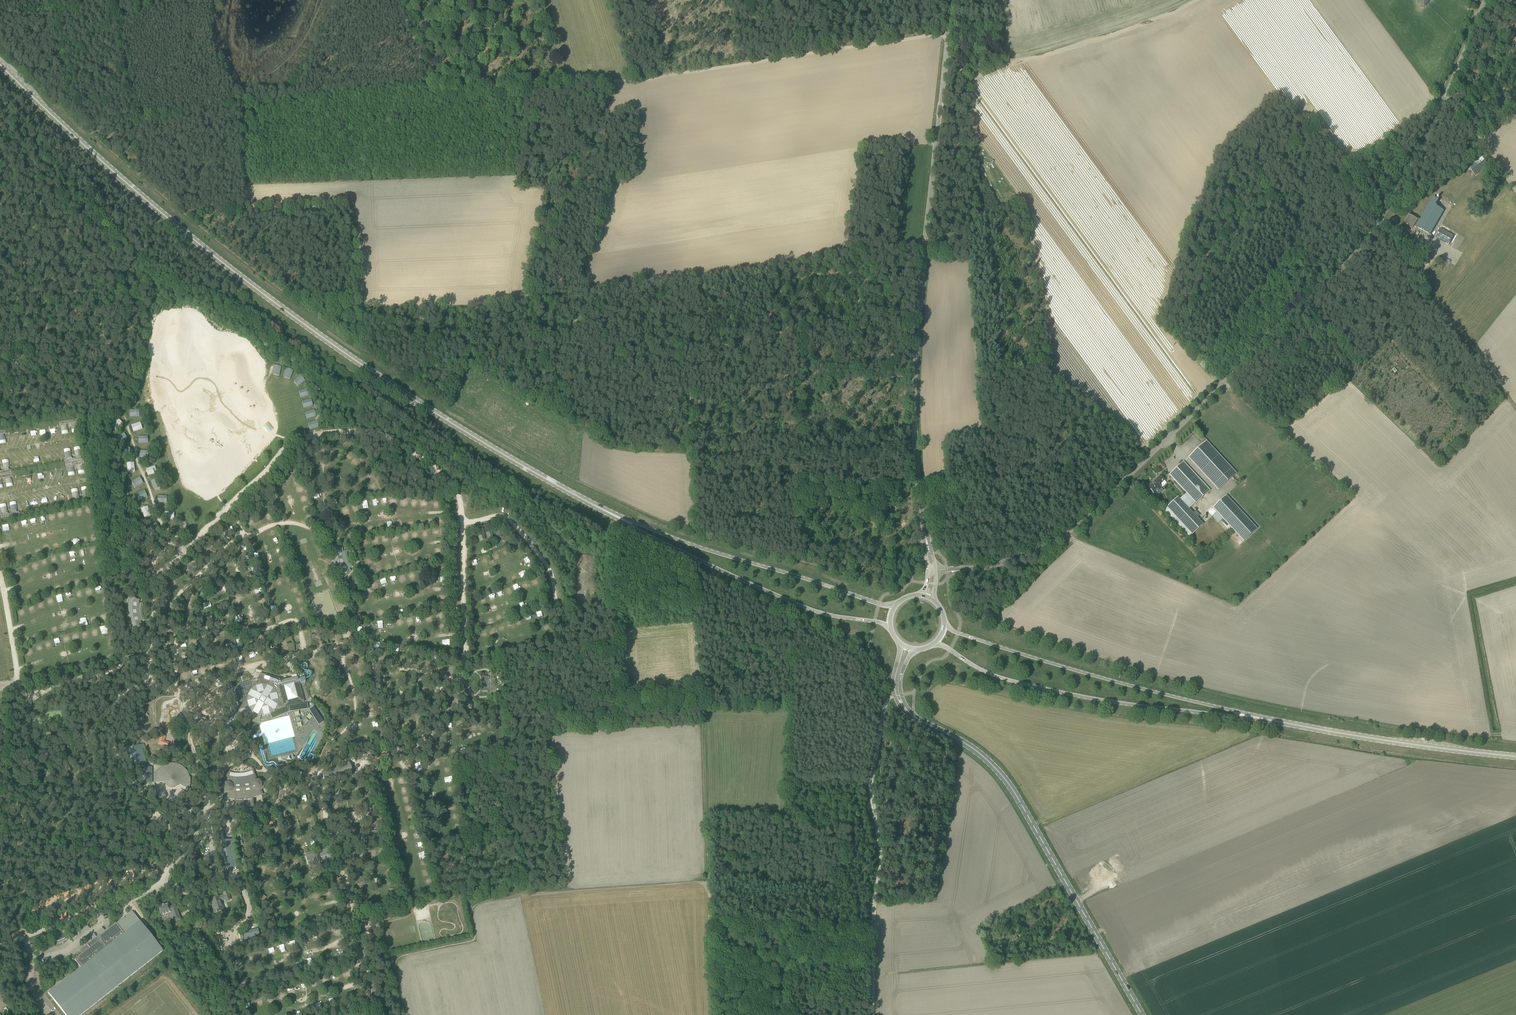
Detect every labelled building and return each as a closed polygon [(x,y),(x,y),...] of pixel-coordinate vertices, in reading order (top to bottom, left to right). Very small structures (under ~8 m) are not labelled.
[(1469,168),(1475,175),(1488,165),(1483,158),(1469,168)] [(1418,225),(1416,227),(1430,235),(1444,211),(1430,203),(1421,220),(1417,218),(1416,220),(1410,216),(1405,225),(1407,226),(1412,229),(1415,224),(1418,225)] [(1440,229),(1435,238),(1449,245),(1454,236),(1440,229)] [(287,369),(285,374),(290,377),(293,371),(287,369)] [(301,376),(296,380),(300,385),(305,381),(301,376)] [(77,419),(68,421),(68,423),(71,423),(72,430),(77,429),(77,425),(76,426),(75,422),(78,422),(77,419)] [(119,420),(114,424),(118,429),(123,425),(119,420)] [(68,421),(59,422),(59,423),(59,425),(62,425),(62,428),(61,428),(62,432),(67,431),(66,424),(68,423),(68,421)] [(268,432),(274,428),(268,421),(263,426),(268,432)] [(124,434),(119,437),(121,442),(127,439),(124,434)] [(1188,457),(1218,490),(1237,473),(1206,440),(1188,457)] [(128,447),(124,452),(129,456),(133,451),(128,447)] [(76,458),(74,458),(74,461),(83,459),(83,456),(80,457),(80,454),(81,454),(80,450),(75,451),(76,458)] [(67,459),(64,460),(65,462),(65,463),(74,461),(74,458),(71,458),(70,452),(65,452),(65,456),(66,456),(67,459)] [(84,460),(74,462),(75,465),(77,464),(78,471),(84,470),(83,467),(82,467),(82,464),(84,463),(84,460)] [(65,464),(65,465),(66,467),(68,466),(69,469),(68,469),(68,473),(74,472),(73,465),(75,465),(74,462),(65,464)] [(1169,475),(1196,504),(1210,490),(1184,462),(1169,475)] [(4,470),(2,471),(2,474),(11,472),(11,471),(11,469),(8,470),(8,467),(9,466),(8,463),(3,464),(4,470)] [(345,473),(350,475),(353,469),(348,466),(345,473)] [(12,473),(2,475),(3,478),(5,477),(6,484),(12,483),(11,480),(10,480),(10,477),(12,476),(12,474),(12,473)] [(1161,484),(1164,481),(1160,476),(1152,483),(1153,483),(1148,488),(1149,489),(1148,490),(1151,493),(1152,493),(1154,495),(1161,488),(1158,485),(1160,484),(1161,484)] [(140,477),(134,481),(137,486),(143,483),(140,477)] [(157,479),(151,481),(154,487),(159,485),(157,479)] [(83,498),(81,498),(82,501),(91,499),(90,496),(88,497),(87,494),(88,494),(87,490),(82,491),(83,498)] [(145,491),(139,493),(141,499),(147,497),(145,491)] [(74,499),(72,500),(72,502),(72,503),(82,501),(81,498),(79,499),(77,492),(72,493),(73,497),(74,496),(74,499)] [(1212,508),(1243,541),(1257,529),(1226,495),(1212,508)] [(1189,537),(1203,525),(1178,497),(1164,510),(1189,537)] [(12,513),(10,513),(10,516),(19,514),(19,513),(19,511),(16,512),(16,509),(17,509),(16,505),(11,506),(12,513)] [(3,515),(0,515),(1,518),(10,516),(10,513),(7,514),(6,507),(1,508),(1,512),(2,511),(3,515)] [(147,507),(141,509),(144,515),(149,512),(147,507)] [(156,523),(151,527),(154,532),(159,528),(156,523)] [(212,542),(215,547),(220,544),(217,539),(212,542)] [(351,571),(348,568),(351,566),(350,565),(349,564),(348,563),(348,562),(347,561),(347,559),(346,558),(346,557),(346,556),(345,554),(345,553),(345,552),(342,552),(343,548),(332,546),(332,548),(332,550),(332,551),(332,553),(332,555),(332,556),(332,558),(333,559),(333,561),(333,563),(334,564),(335,566),(335,567),(336,569),(337,570),(338,572),(339,573),(340,574),(341,575),(342,577),(343,578),(344,579),(351,571)] [(362,559),(364,565),(372,562),(371,557),(362,559)] [(31,563),(33,570),(39,568),(37,562),(31,563)] [(21,567),(24,574),(30,572),(27,565),(21,567)] [(138,603),(140,600),(130,595),(130,597),(129,598),(128,600),(128,601),(128,603),(127,605),(127,606),(127,608),(127,609),(127,611),(127,613),(127,614),(127,616),(128,618),(128,619),(129,621),(129,622),(130,624),(130,625),(131,627),(132,628),(133,630),(141,624),(140,620),(143,619),(142,618),(142,617),(141,616),(141,615),(141,614),(141,613),(140,612),(140,611),(140,610),(140,609),(141,608),(141,606),(141,605),(141,604),(138,603)] [(295,599),(298,605),(304,602),(302,596),(295,599)] [(45,599),(48,606),(53,604),(50,597),(45,599)] [(356,616),(360,618),(364,612),(359,609),(356,616)] [(81,626),(87,624),(85,617),(79,619),(81,626)] [(53,639),(56,647),(62,645),(59,637),(53,639)] [(41,650),(41,651),(43,651),(41,643),(35,644),(37,651),(41,650)] [(491,677),(484,677),(484,692),(491,692),(491,697),(501,697),(501,674),(491,674),(491,677)] [(237,687),(233,688),(237,702),(239,710),(249,707),(252,712),(258,715),(264,716),(270,714),(274,710),(275,709),(279,708),(280,709),(304,702),(297,677),(280,682),(277,683),(271,679),(267,685),(262,685),(260,681),(258,679),(238,684),(237,687)] [(158,744),(168,747),(169,743),(164,741),(165,736),(161,735),(158,744)] [(141,745),(128,749),(133,767),(146,763),(142,749),(141,745)] [(190,780),(190,777),(189,777),(189,775),(187,771),(183,768),(180,765),(175,764),(170,763),(166,764),(162,767),(158,770),(158,771),(157,771),(155,773),(154,775),(154,778),(153,780),(153,783),(167,782),(176,784),(189,789),(189,787),(190,785),(190,782),(190,780)] [(143,771),(142,771),(142,783),(152,783),(152,771),(151,771),(143,771)] [(225,799),(229,800),(234,800),(235,807),(253,805),(252,799),(258,797),(262,795),(260,790),(263,787),(263,783),(260,780),(256,779),(254,774),(250,776),(247,777),(244,777),(239,778),(236,778),(233,777),(229,776),(228,782),(224,783),(221,786),(221,787),(221,788),(221,790),(222,790),(222,791),(226,793),(225,799)] [(185,794),(186,793),(180,788),(180,789),(179,789),(179,790),(178,790),(177,791),(176,791),(175,792),(174,792),(173,792),(172,792),(171,792),(170,792),(169,792),(168,792),(168,791),(167,791),(166,791),(166,790),(165,790),(164,789),(163,788),(163,787),(162,787),(162,786),(162,785),(155,789),(156,790),(156,791),(157,792),(158,793),(159,794),(160,795),(161,795),(162,796),(163,797),(164,797),(165,798),(166,798),(167,799),(169,799),(170,799),(171,799),(172,799),(174,799),(175,799),(176,799),(177,799),(178,798),(180,798),(181,797),(182,797),(183,796),(184,795),(185,794)] [(236,862),(233,839),(219,841),(223,864),(236,862)] [(311,854),(305,855),(309,867),(314,866),(314,864),(333,858),(330,849),(311,855),(311,854)] [(211,899),(214,908),(213,908),(215,913),(224,910),(223,905),(222,901),(225,900),(225,901),(230,900),(228,891),(223,893),(224,895),(211,899)] [(162,906),(158,907),(160,912),(161,916),(170,912),(172,915),(173,914),(178,913),(175,905),(169,907),(168,904),(164,905),(162,906)] [(48,993),(51,997),(65,1014),(81,1014),(163,951),(143,925),(140,921),(124,933),(116,923),(105,932),(99,936),(101,939),(83,953),(75,960),(81,967),(48,993)] [(255,1001),(257,1008),(264,1006),(262,999),(255,1001)]
